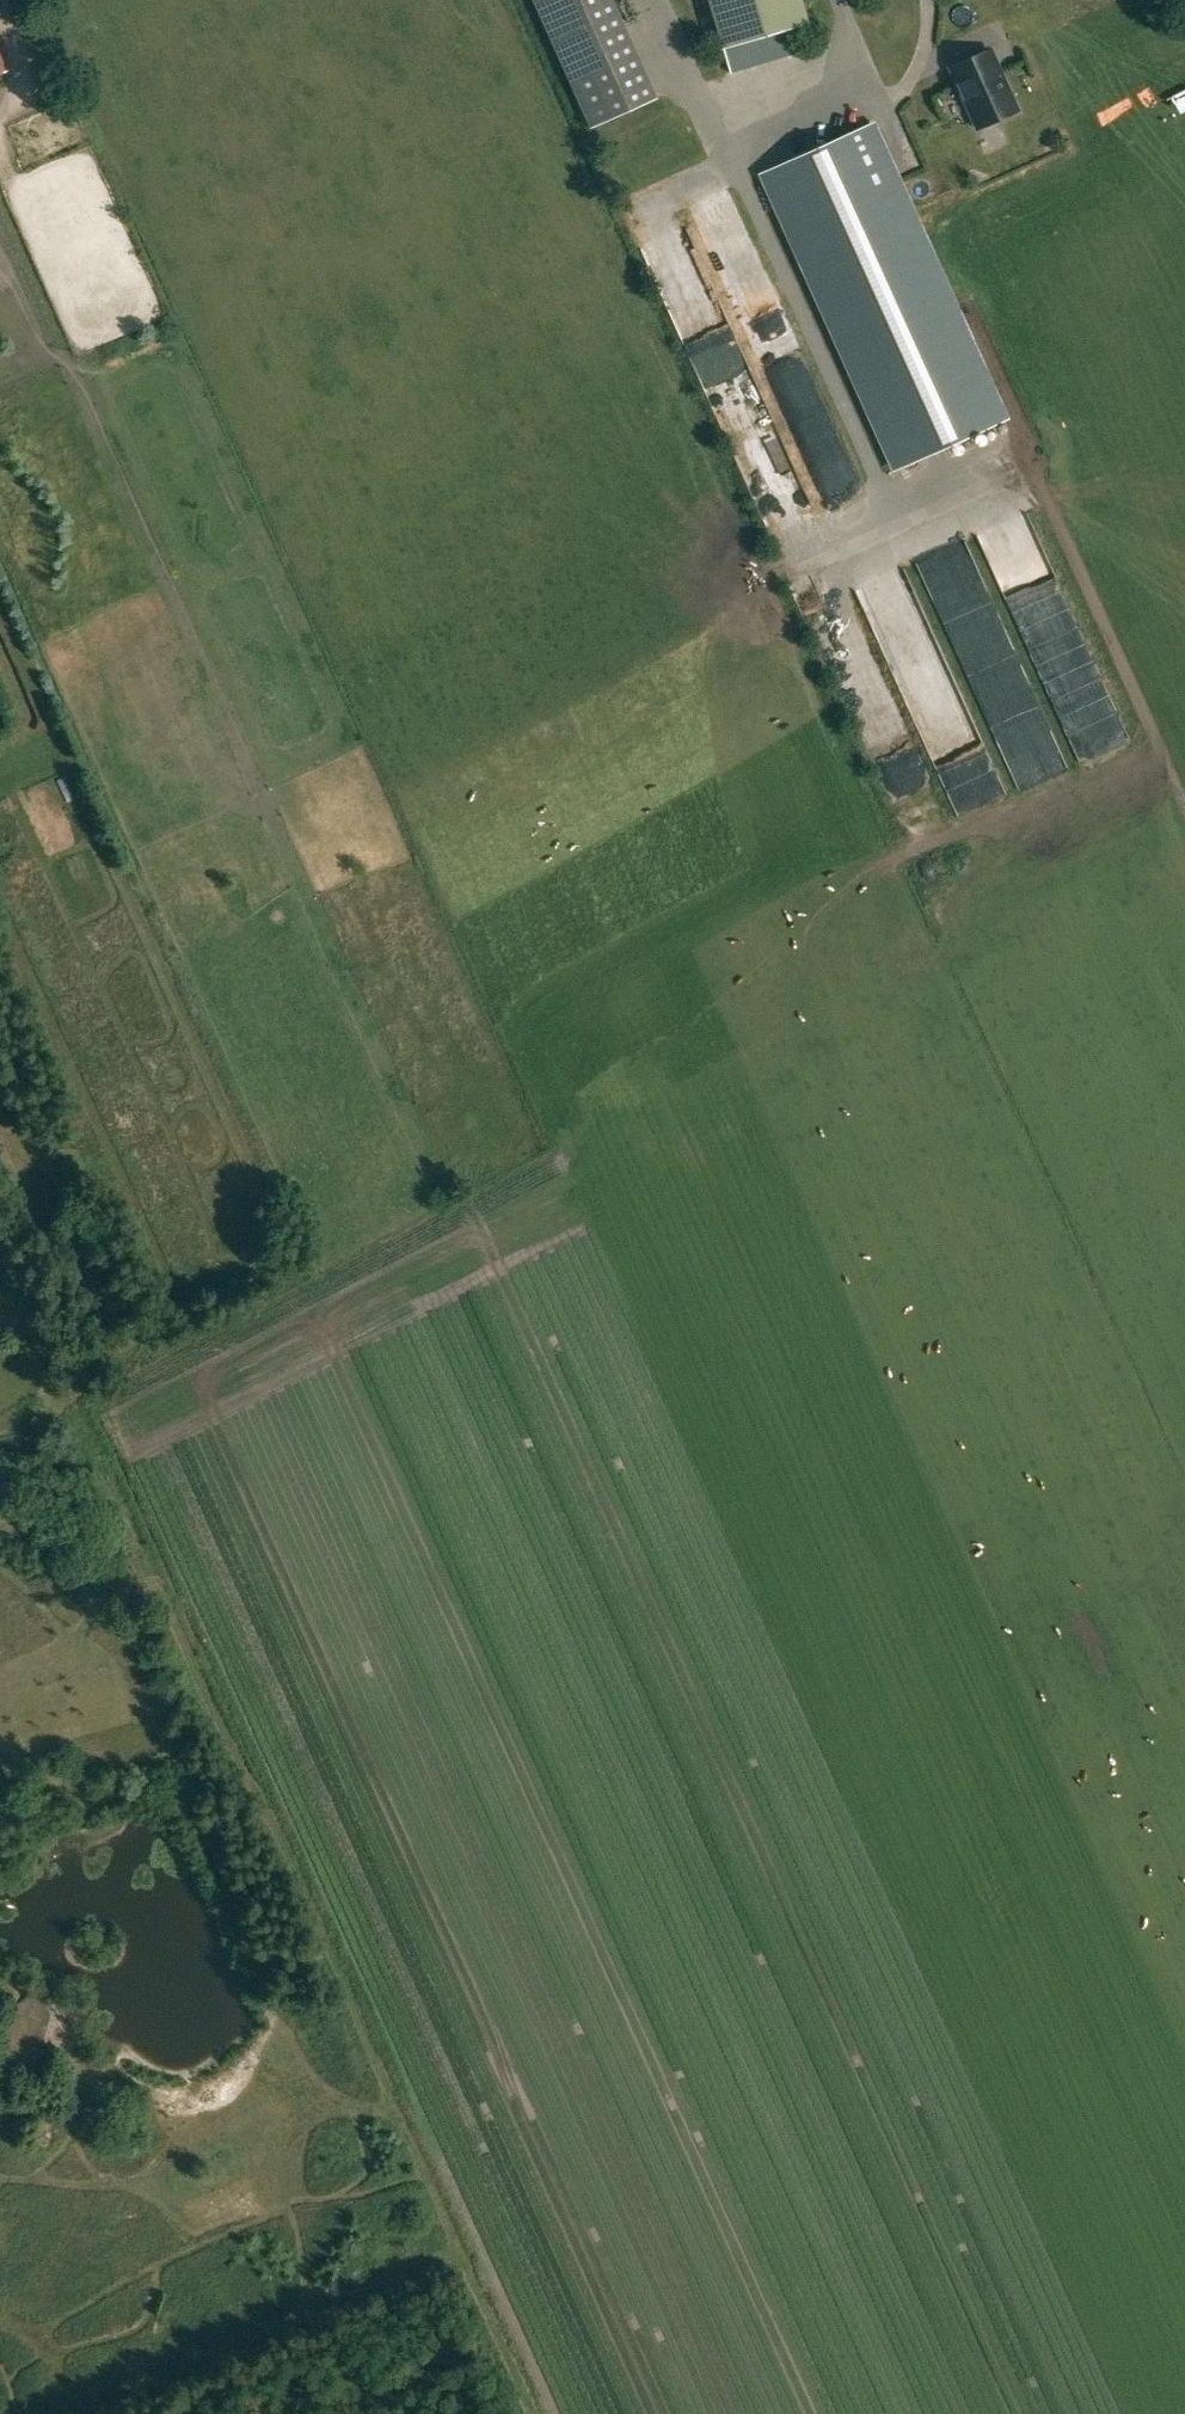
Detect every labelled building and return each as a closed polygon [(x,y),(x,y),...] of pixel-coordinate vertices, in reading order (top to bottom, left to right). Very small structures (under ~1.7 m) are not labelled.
[(626,0),(550,0),(593,114),(659,89),(626,0)] [(722,46),(807,20),(801,0),(708,0),(722,46)] [(1017,111),(990,50),(950,67),(978,129),(1017,111)] [(871,124),(763,173),(896,469),(1004,420),(871,124)] [(767,277),(742,214),(728,219),(730,224),(735,222),(745,246),(726,253),(740,288),(767,277)] [(683,319),(723,318),(722,279),(681,280),(683,319)] [(1015,777),(1049,765),(1023,691),(989,703),(1015,777)] [(10,717),(2,694),(0,694),(0,720),(10,717)] [(960,775),(969,799),(1003,786),(994,762),(960,775)]
